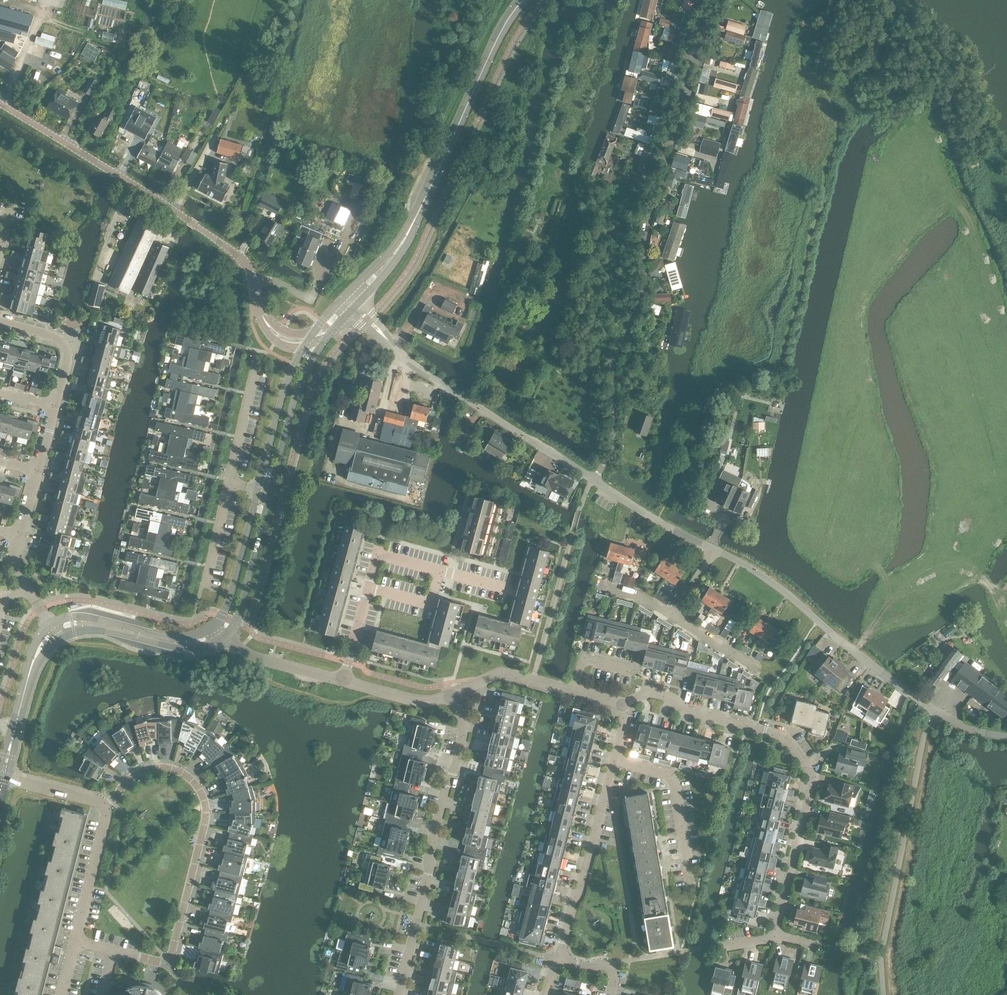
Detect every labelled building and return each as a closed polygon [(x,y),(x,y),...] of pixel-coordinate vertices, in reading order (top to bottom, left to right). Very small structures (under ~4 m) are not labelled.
[(641,19),(653,21),(658,0),(645,0),(641,19)] [(682,7),(692,10),(696,0),(685,0),(682,7)] [(30,26),(31,27),(34,16),(0,6),(0,29),(28,37),(30,26)] [(119,9),(117,17),(129,19),(131,11),(119,9)] [(774,16),(761,12),(754,40),(765,43),(774,16)] [(661,18),(659,25),(671,28),(673,22),(661,18)] [(746,26),(729,21),(726,29),(743,35),(746,26)] [(653,25),(642,22),(633,50),(645,54),(653,25)] [(672,29),(668,42),(679,45),(683,32),(672,29)] [(14,43),(16,35),(0,31),(0,39),(14,43)] [(725,39),(743,44),(745,37),(727,31),(725,39)] [(102,39),(114,42),(116,34),(104,32),(102,39)] [(52,49),(54,43),(56,38),(43,34),(41,39),(37,37),(35,43),(52,49)] [(765,45),(755,41),(748,66),(758,69),(765,45)] [(88,43),(81,54),(94,62),(101,50),(88,43)] [(17,60),(16,59),(20,53),(5,44),(1,50),(4,52),(0,58),(0,64),(10,71),(17,60)] [(672,44),(667,60),(676,63),(681,48),(681,47),(672,44)] [(633,52),(627,74),(639,77),(644,55),(633,52)] [(758,70),(747,67),(740,96),(751,98),(758,70)] [(703,68),(700,82),(705,83),(709,70),(703,68)] [(641,71),(639,79),(660,85),(660,84),(662,78),(662,77),(662,76),(641,71)] [(637,81),(625,77),(618,103),(631,106),(637,81)] [(662,78),(660,84),(670,87),(672,80),(662,77),(662,78)] [(92,78),(83,91),(91,96),(99,82),(92,78)] [(713,86),(736,93),(738,85),(716,79),(713,86)] [(701,84),(699,94),(707,95),(709,85),(701,84)] [(49,106),(68,118),(77,103),(64,95),(65,93),(59,89),(49,106)] [(638,106),(646,108),(649,98),(641,96),(640,101),(637,100),(636,102),(635,102),(633,106),(638,106)] [(751,100),(740,97),(733,122),(745,125),(751,100)] [(630,107),(620,104),(609,133),(619,137),(630,107)] [(98,107),(93,105),(88,114),(93,117),(98,107)] [(118,109),(110,105),(104,115),(112,120),(118,109)] [(131,117),(125,128),(145,139),(151,128),(157,117),(136,106),(131,117)] [(216,107),(208,122),(209,123),(214,125),(222,110),(216,107)] [(713,108),(711,116),(729,120),(731,112),(713,108)] [(692,113),(690,119),(705,123),(707,117),(692,113)] [(109,122),(97,115),(88,130),(101,137),(109,122)] [(649,115),(647,123),(654,125),(650,137),(656,139),(657,140),(660,126),(662,118),(649,115)] [(745,128),(733,125),(725,153),(737,156),(745,128)] [(624,135),(652,145),(655,143),(656,139),(650,137),(645,136),(645,134),(627,128),(624,135)] [(617,139),(606,135),(594,164),(606,168),(617,139)] [(244,145),(220,139),(217,153),(240,159),(244,145)] [(704,139),(702,146),(718,150),(720,143),(704,139)] [(180,159),(178,158),(183,149),(168,141),(162,153),(155,166),(171,175),(180,159)] [(155,166),(162,153),(145,144),(138,158),(155,166)] [(645,145),(638,169),(648,172),(655,148),(645,145)] [(716,157),(718,150),(702,146),(700,152),(716,157)] [(180,159),(191,165),(197,153),(186,148),(180,159)] [(675,154),(671,167),(676,168),(686,171),(690,158),(675,154)] [(724,155),(714,194),(722,195),(732,158),(724,155)] [(700,160),(698,168),(706,171),(709,162),(700,160)] [(215,161),(211,177),(205,174),(198,189),(222,202),(223,200),(225,201),(228,196),(226,195),(230,187),(223,183),(227,163),(215,161)] [(336,162),(330,170),(338,175),(344,167),(336,162)] [(676,168),(673,177),(684,180),(686,171),(676,168)] [(714,181),(686,174),(684,183),(712,190),(714,181)] [(669,176),(666,186),(674,188),(676,178),(669,176)] [(694,189),(684,186),(676,217),(685,220),(694,189)] [(265,194),(260,205),(278,214),(283,202),(265,194)] [(332,203),(326,217),(344,224),(350,210),(332,203)] [(666,203),(664,210),(673,213),(675,205),(666,203)] [(664,215),(659,213),(656,222),(661,224),(664,215)] [(293,216),(290,222),(299,226),(302,220),(293,216)] [(159,226),(140,217),(109,284),(128,293),(159,226)] [(283,227),(269,218),(259,236),(272,244),(273,244),(272,243),(277,235),(278,235),(283,227)] [(687,228),(674,223),(660,257),(673,262),(687,228)] [(304,239),(295,261),(309,267),(318,245),(323,233),(301,224),(296,236),(304,239)] [(28,235),(25,246),(43,251),(47,234),(35,231),(34,237),(28,235)] [(169,247),(158,243),(137,291),(148,296),(169,247)] [(49,252),(43,251),(25,246),(23,256),(46,263),(49,252)] [(46,263),(23,256),(20,267),(43,273),(46,263)] [(662,259),(654,261),(655,265),(660,268),(664,267),(662,259)] [(478,263),(470,292),(480,295),(489,266),(484,264),(478,263)] [(675,264),(665,267),(672,292),(684,290),(675,264)] [(43,273),(20,267),(17,277),(40,284),(43,273)] [(221,278),(217,275),(213,281),(217,284),(221,278)] [(40,284),(17,277),(14,288),(37,294),(40,284)] [(104,286),(94,284),(89,304),(99,306),(104,286)] [(37,294),(14,288),(11,298),(35,304),(37,294)] [(35,304),(11,298),(8,309),(32,315),(35,304)] [(447,310),(451,301),(446,299),(442,307),(447,310)] [(457,304),(451,301),(447,310),(452,313),(457,304)] [(651,303),(648,312),(659,316),(662,307),(651,303)] [(434,336),(442,319),(430,313),(432,307),(426,304),(419,318),(424,321),(420,329),(434,336)] [(692,314),(677,310),(668,346),(683,350),(692,314)] [(455,326),(442,319),(434,336),(447,343),(451,335),(457,338),(464,324),(458,320),(455,326)] [(120,329),(108,326),(104,325),(102,331),(101,330),(98,341),(115,346),(120,329)] [(198,359),(202,341),(177,335),(175,344),(191,348),(189,357),(198,359)] [(115,346),(98,341),(95,352),(113,356),(118,358),(121,347),(115,346)] [(226,346),(202,341),(198,359),(206,361),(210,362),(212,353),(224,356),(226,346)] [(9,344),(0,342),(0,362),(4,363),(9,344)] [(13,365),(18,349),(14,348),(14,346),(9,344),(4,363),(13,365)] [(24,368),(29,350),(24,348),(23,350),(18,349),(13,365),(24,368)] [(35,371),(39,356),(34,354),(35,351),(29,350),(24,368),(35,371)] [(113,356),(95,352),(92,362),(110,367),(113,356)] [(45,354),(44,356),(44,357),(39,356),(35,371),(46,374),(48,366),(54,367),(56,357),(45,354)] [(193,378),(198,359),(189,357),(185,356),(183,366),(171,363),(169,372),(193,378)] [(204,371),(206,361),(198,359),(193,378),(218,384),(220,374),(204,371)] [(110,367),(92,362),(90,372),(107,377),(110,367)] [(112,378),(107,377),(90,372),(87,383),(109,389),(112,378)] [(188,403),(192,384),(167,378),(165,388),(177,390),(175,400),(179,400),(188,403)] [(349,418),(364,422),(367,411),(375,413),(382,383),(365,378),(362,392),(364,393),(360,408),(352,406),(349,418)] [(109,389),(87,383),(84,393),(106,399),(109,389)] [(217,389),(192,384),(188,403),(196,405),(199,395),(214,399),(217,389)] [(736,388),(733,401),(740,402),(742,396),(745,396),(746,391),(736,388)] [(106,399),(84,393),(81,404),(86,406),(85,411),(97,414),(102,416),(106,399)] [(183,421),(188,403),(179,400),(177,410),(167,408),(165,417),(183,421)] [(194,414),(196,405),(188,403),(183,421),(208,427),(210,418),(194,414)] [(397,424),(394,436),(392,442),(411,447),(418,419),(432,423),(435,411),(429,409),(430,408),(414,404),(410,417),(406,416),(386,411),(384,421),(397,424)] [(93,431),(97,414),(85,411),(83,416),(78,415),(75,426),(93,431)] [(12,415),(6,413),(6,415),(1,414),(0,418),(0,431),(7,433),(12,415)] [(652,418),(641,414),(635,431),(646,435),(652,418)] [(17,436),(22,420),(17,419),(18,416),(12,415),(7,433),(17,436)] [(27,419),(27,421),(26,422),(22,420),(17,436),(28,439),(31,431),(36,432),(39,422),(27,419)] [(178,446),(182,427),(157,421),(155,431),(171,434),(169,444),(178,446)] [(763,422),(753,423),(753,430),(765,430),(764,422),(763,422)] [(471,433),(467,430),(458,425),(454,431),(458,433),(452,442),(461,447),(464,441),(466,442),(471,433)] [(93,431),(75,426),(72,436),(95,442),(97,432),(93,431)] [(207,433),(182,427),(178,446),(187,448),(189,438),(204,442),(207,433)] [(335,460),(351,464),(347,480),(406,495),(410,479),(423,483),(430,456),(359,437),(359,435),(354,434),(355,432),(343,429),(335,460)] [(512,441),(495,431),(485,449),(501,459),(512,441)] [(95,442),(72,436),(70,447),(92,453),(95,442)] [(724,439),(721,453),(727,454),(730,441),(724,439)] [(178,446),(169,444),(165,443),(163,452),(151,450),(149,459),(173,464),(178,446)] [(184,457),(187,448),(178,446),(173,464),(198,470),(200,461),(184,457)] [(92,453),(70,447),(67,457),(84,462),(89,463),(92,453)] [(84,462),(67,457),(64,468),(81,472),(84,462)] [(168,489),(172,470),(148,465),(145,474),(161,478),(159,487),(168,489)] [(86,474),(81,472),(64,468),(61,478),(83,484),(86,474)] [(529,469),(523,480),(536,486),(537,483),(552,490),(552,489),(559,475),(544,468),(541,475),(529,469)] [(197,476),(172,470),(168,489),(177,491),(179,482),(195,485),(197,476)] [(559,475),(552,489),(566,496),(564,500),(570,502),(575,492),(570,489),(573,482),(559,475)] [(83,484),(61,478),(58,489),(80,495),(83,484)] [(729,507),(739,484),(737,483),(735,483),(733,482),(731,482),(729,482),(729,483),(720,479),(714,491),(721,494),(717,502),(729,507)] [(9,486),(9,487),(4,485),(0,501),(11,504),(13,496),(19,497),(22,487),(10,484),(9,486)] [(747,491),(748,490),(746,489),(745,487),(743,486),(741,485),(739,484),(729,507),(740,513),(744,505),(751,507),(756,496),(747,491)] [(164,508),(168,489),(159,487),(157,496),(141,493),(139,502),(164,508)] [(80,495),(58,489),(55,499),(78,505),(80,495)] [(190,504),(179,501),(181,492),(177,491),(168,489),(164,508),(188,513),(190,504)] [(481,555),(495,502),(475,496),(460,549),(481,555)] [(78,505),(55,499),(53,509),(75,515),(78,505)] [(158,532),(162,514),(138,508),(135,517),(151,521),(149,530),(158,532)] [(75,515),(53,509),(50,520),(67,525),(72,526),(75,515)] [(187,519),(181,518),(162,514),(158,532),(167,534),(171,535),(173,526),(185,529),(187,519)] [(65,534),(67,525),(50,520),(47,531),(53,533),(54,532),(64,535),(65,534)] [(350,580),(363,530),(346,526),(344,532),(339,530),(337,540),(342,541),(339,553),(334,551),(331,561),(336,562),(335,567),(330,566),(328,573),(326,580),(325,582),(330,583),(327,595),(322,593),(320,603),(325,604),(322,615),(317,614),(314,624),(319,625),(317,631),(335,636),(348,586),(357,588),(358,582),(350,580)] [(154,551),(158,532),(149,530),(147,540),(131,536),(129,545),(154,551)] [(71,536),(65,534),(64,535),(54,532),(53,533),(51,542),(68,547),(71,536)] [(165,544),(167,534),(158,532),(154,551),(172,555),(174,546),(165,544)] [(506,561),(512,540),(507,538),(501,560),(506,561)] [(68,547),(51,542),(48,553),(65,558),(68,547)] [(618,561),(623,546),(611,543),(606,558),(618,561)] [(635,550),(623,546),(618,561),(616,571),(620,572),(623,563),(630,565),(635,550)] [(549,552),(532,547),(511,625),(479,617),(474,634),(480,636),(479,641),(484,642),(489,644),(490,639),(501,642),(500,647),(509,649),(511,644),(517,646),(521,630),(533,633),(536,622),(531,620),(532,617),(534,609),(539,610),(541,601),(536,599),(539,588),(544,589),(547,580),(542,579),(545,567),(550,569),(553,559),(548,558),(549,552)] [(141,564),(139,574),(148,576),(152,557),(128,551),(126,561),(141,564)] [(61,574),(65,558),(48,553),(45,564),(50,565),(49,571),(61,574)] [(177,563),(152,557),(148,576),(157,578),(159,568),(175,572),(177,563)] [(654,571),(665,578),(674,564),(663,557),(654,571)] [(684,571),(674,564),(665,578),(676,584),(684,571)] [(616,571),(612,582),(619,584),(623,573),(620,572),(616,571)] [(144,594),(148,576),(139,574),(137,583),(121,579),(119,589),(144,594)] [(161,579),(157,578),(148,576),(144,594),(168,600),(170,591),(159,588),(161,579)] [(625,577),(624,581),(623,585),(632,587),(635,580),(625,577)] [(701,600),(712,607),(720,594),(709,587),(701,600)] [(656,592),(654,596),(667,604),(670,600),(656,592)] [(720,594),(712,607),(709,611),(714,614),(716,610),(722,614),(731,600),(720,594)] [(465,605),(442,599),(430,647),(377,632),(372,650),(378,651),(377,656),(387,659),(388,654),(399,657),(398,662),(407,665),(409,660),(420,663),(419,668),(428,670),(430,665),(436,667),(442,645),(448,647),(450,640),(455,642),(456,638),(457,632),(452,631),(455,620),(460,621),(465,605)] [(700,614),(697,619),(702,622),(705,617),(700,614)] [(594,639),(599,617),(588,615),(583,637),(594,639)] [(604,642),(609,620),(599,617),(594,639),(604,642)] [(749,631),(760,637),(768,624),(758,617),(749,631)] [(614,645),(620,623),(609,620),(604,642),(614,645)] [(625,647),(630,625),(620,623),(614,645),(625,647)] [(709,623),(706,628),(717,635),(720,630),(709,623)] [(779,631),(768,624),(760,637),(770,644),(779,631)] [(640,632),(641,628),(630,625),(625,647),(635,650),(639,632),(640,632)] [(954,626),(944,633),(947,638),(957,631),(954,626)] [(727,637),(731,630),(725,627),(721,634),(727,637)] [(646,652),(648,643),(651,631),(641,628),(640,632),(639,632),(635,650),(646,652)] [(699,642),(697,649),(706,651),(708,647),(699,642)] [(653,668),(659,646),(648,643),(646,652),(642,665),(653,668)] [(664,671),(669,649),(659,646),(653,668),(664,671)] [(813,646),(807,655),(814,660),(820,650),(813,646)] [(938,667),(929,680),(937,686),(950,669),(949,669),(952,665),(959,671),(964,665),(958,660),(962,654),(951,646),(944,655),(939,652),(932,662),(938,667)] [(674,673),(679,651),(669,649),(664,671),(674,673)] [(689,681),(693,668),(687,667),(690,654),(679,651),(674,673),(673,677),(689,681)] [(815,673),(825,681),(840,662),(834,657),(833,659),(824,652),(811,668),(816,672),(815,673)] [(850,680),(853,676),(844,669),(846,667),(840,662),(825,681),(835,689),(836,687),(841,692),(846,685),(849,688),(853,683),(850,680)] [(952,681),(1004,720),(1006,716),(1006,693),(983,675),(981,678),(964,665),(959,671),(952,681)] [(703,694),(709,672),(693,668),(689,681),(695,683),(693,692),(703,694)] [(719,679),(720,675),(709,672),(703,694),(714,697),(718,679),(719,679)] [(724,700),(730,678),(720,675),(719,679),(718,679),(714,697),(724,700)] [(735,702),(739,684),(740,680),(737,680),(730,678),(724,700),(735,702)] [(740,685),(739,684),(735,702),(739,703),(738,708),(749,711),(754,692),(743,689),(744,686),(740,685)] [(853,706),(866,714),(879,693),(878,693),(869,687),(868,688),(863,685),(853,706)] [(496,704),(495,708),(516,714),(519,703),(524,704),(525,698),(503,692),(503,693),(505,693),(504,698),(502,698),(500,706),(496,704)] [(879,693),(866,714),(880,723),(890,709),(885,706),(888,700),(879,694),(879,693)] [(817,710),(818,705),(797,700),(795,707),(797,708),(796,715),(793,714),(791,723),(812,728),(810,733),(825,736),(827,728),(824,727),(826,720),(828,721),(830,713),(817,710)] [(521,715),(516,714),(495,708),(494,712),(499,713),(497,720),(514,725),(518,726),(521,715)] [(594,713),(582,710),(581,715),(577,714),(574,727),(595,732),(598,719),(593,718),(594,713)] [(415,724),(412,735),(434,741),(436,734),(434,733),(435,729),(424,726),(426,721),(426,720),(412,717),(410,723),(415,724)] [(154,740),(159,740),(159,718),(155,719),(148,720),(149,721),(147,721),(147,722),(137,725),(136,721),(134,722),(140,743),(141,746),(149,744),(149,741),(154,740)] [(173,741),(179,742),(184,721),(180,720),(173,720),(173,721),(171,721),(171,722),(161,722),(161,718),(159,718),(159,740),(159,743),(167,743),(167,744),(168,744),(168,741),(173,741)] [(214,720),(208,729),(214,732),(219,722),(214,720)] [(518,726),(514,725),(497,720),(495,728),(490,727),(489,730),(511,736),(515,737),(518,726)] [(196,749),(207,731),(205,730),(203,733),(195,728),(195,727),(193,726),(194,726),(188,722),(184,721),(179,742),(184,743),(189,746),(187,748),(188,749),(188,748),(195,752),(197,749),(196,749)] [(135,744),(140,743),(134,722),(130,723),(125,727),(123,728),(124,729),(115,734),(113,731),(112,732),(123,750),(122,750),(124,753),(131,749),(131,750),(132,749),(130,747),(135,744)] [(647,744),(651,726),(641,724),(636,741),(647,744)] [(657,747),(662,729),(651,726),(647,744),(646,748),(657,751),(658,747),(657,747)] [(592,743),(595,732),(574,727),(571,737),(592,743)] [(668,749),(672,732),(662,729),(657,747),(658,747),(668,749)] [(513,748),(515,737),(511,736),(489,730),(488,734),(493,735),(491,743),(513,748)] [(837,730),(834,739),(845,743),(849,734),(837,730)] [(212,761),(227,745),(225,744),(223,747),(216,740),(216,739),(215,738),(215,737),(210,733),(207,731),(196,749),(197,749),(201,752),(205,756),(203,758),(204,758),(210,763),(212,761)] [(118,753),(122,750),(123,750),(112,732),(108,734),(103,739),(104,739),(102,740),(103,741),(96,748),(93,746),(92,747),(108,762),(107,762),(110,765),(115,759),(116,759),(114,757),(118,753)] [(677,756),(683,734),(672,732),(668,749),(666,753),(677,756)] [(688,759),(693,737),(683,734),(677,756),(688,759)] [(432,747),(434,741),(412,735),(409,746),(405,745),(403,751),(418,755),(419,749),(430,752),(431,747),(432,747)] [(590,753),(592,743),(571,737),(569,748),(590,753)] [(699,757),(704,740),(693,737),(688,759),(699,762),(700,757),(699,757)] [(858,747),(859,742),(852,739),(850,745),(858,747)] [(710,760),(714,742),(704,740),(699,757),(700,757),(709,760),(710,760)] [(725,745),(714,742),(710,760),(709,760),(708,764),(725,768),(730,748),(725,747),(725,745)] [(867,744),(859,742),(858,747),(865,750),(867,744)] [(513,748),(491,743),(489,750),(485,749),(484,752),(510,759),(513,748)] [(224,776),(242,765),(241,763),(238,765),(233,756),(234,756),(233,754),(230,748),(227,745),(212,761),(216,764),(218,769),(216,771),(217,771),(221,778),(224,776)] [(104,766),(107,762),(108,762),(92,747),(83,756),(77,767),(87,773),(87,774),(87,775),(87,776),(88,777),(89,778),(90,778),(91,778),(92,777),(93,776),(99,779),(103,772),(103,773),(104,772),(101,771),(104,766)] [(587,764),(590,753),(569,748),(566,758),(587,764)] [(851,755),(840,752),(836,770),(855,774),(859,758),(866,759),(867,752),(853,748),(851,755)] [(423,756),(418,755),(403,751),(399,768),(426,775),(427,768),(426,767),(427,763),(422,762),(423,756)] [(506,776),(510,759),(484,752),(483,756),(488,757),(484,771),(506,776)] [(584,774),(587,764),(566,758),(563,769),(584,774)] [(231,793),(252,787),(252,786),(248,787),(246,779),(247,779),(246,777),(247,777),(244,769),(242,765),(224,776),(226,780),(228,786),(225,786),(225,787),(226,787),(228,795),(231,794),(231,793)] [(769,772),(766,784),(788,790),(788,789),(791,777),(790,777),(786,776),(787,770),(774,767),(773,773),(769,772)] [(424,781),(426,775),(399,768),(395,785),(409,789),(411,783),(421,786),(422,781),(424,781)] [(582,785),(584,774),(563,769),(561,779),(582,785)] [(504,782),(506,776),(484,771),(483,776),(481,776),(479,783),(474,782),(473,786),(494,791),(499,792),(502,782),(504,782)] [(545,779),(543,786),(550,787),(552,780),(545,779)] [(579,795),(582,785),(561,779),(558,790),(562,791),(579,795)] [(861,787),(838,781),(834,780),(833,786),(829,785),(826,798),(833,800),(833,802),(848,806),(851,797),(852,797),(854,792),(857,793),(861,787)] [(794,791),(788,789),(788,790),(766,784),(764,795),(785,800),(787,794),(793,795),(790,794),(791,791),(794,791)] [(408,794),(409,789),(395,785),(393,791),(398,792),(395,803),(417,809),(419,802),(417,801),(418,797),(408,794)] [(499,792),(494,791),(473,786),(472,790),(477,791),(475,798),(492,802),(496,804),(499,792)] [(253,792),(252,787),(231,793),(231,794),(233,799),(233,804),(230,804),(230,805),(230,813),(234,813),(234,812),(256,812),(256,810),(252,811),(252,800),(253,800),(253,799),(253,792)] [(576,806),(579,795),(562,791),(558,790),(555,800),(559,801),(576,806)] [(871,790),(867,804),(873,806),(877,792),(871,790)] [(666,902),(660,860),(656,841),(656,836),(651,811),(651,806),(648,793),(626,796),(625,797),(627,804),(651,949),(673,945),(671,932),(670,927),(666,902)] [(783,807),(785,800),(764,795),(761,805),(786,812),(787,808),(789,809),(789,808),(783,807)] [(496,804),(492,802),(475,798),(473,805),(468,804),(467,808),(494,815),(496,804)] [(574,816),(576,806),(559,801),(556,812),(574,816)] [(416,816),(417,809),(395,803),(393,814),(388,813),(386,819),(406,824),(407,818),(413,820),(414,815),(416,816)] [(785,815),(786,812),(761,805),(758,816),(780,821),(781,815),(787,816),(785,815)] [(48,960),(59,963),(63,947),(52,945),(85,814),(64,808),(62,814),(65,815),(60,834),(58,834),(55,843),(58,844),(53,863),(50,863),(48,872),(51,873),(46,892),(43,892),(40,901),(43,902),(38,921),(36,920),(20,983),(18,990),(21,990),(20,994),(39,994),(48,960)] [(491,826),(494,815),(467,808),(467,812),(471,813),(469,820),(491,826)] [(574,816),(556,812),(551,810),(549,821),(553,822),(571,827),(574,816)] [(256,818),(256,812),(234,812),(234,813),(234,818),(233,823),(230,822),(230,823),(228,831),(231,831),(253,837),(253,835),(250,834),(252,824),(253,825),(254,823),(256,818)] [(849,817),(834,813),(830,812),(829,818),(821,816),(817,831),(840,837),(844,822),(847,823),(849,817)] [(778,828),(780,821),(758,816),(756,826),(781,833),(781,829),(784,830),(784,829),(778,828)] [(405,830),(406,824),(386,819),(382,836),(387,837),(409,843),(411,836),(409,835),(410,831),(405,830)] [(488,837),(491,826),(469,820),(468,828),(463,826),(462,830),(488,837)] [(568,837),(571,827),(553,822),(551,833),(568,837)] [(780,836),(781,833),(756,826),(753,837),(774,842),(775,842),(776,836),(782,837),(780,836)] [(485,848),(488,837),(462,830),(461,834),(466,835),(464,843),(466,844),(465,849),(486,854),(488,848),(485,848)] [(251,845),(253,837),(231,831),(228,842),(225,842),(223,850),(226,851),(226,850),(248,856),(249,855),(245,854),(247,846),(248,846),(249,844),(251,845)] [(566,848),(568,837),(551,833),(547,832),(545,842),(566,848)] [(407,850),(409,843),(387,837),(384,848),(379,847),(378,853),(397,858),(399,852),(404,854),(405,849),(407,850)] [(781,843),(775,842),(774,842),(753,837),(751,847),(772,853),(778,855),(778,854),(775,853),(778,843),(780,844),(781,843)] [(563,858),(566,848),(545,842),(542,853),(546,854),(563,858)] [(809,862),(833,868),(836,853),(837,847),(825,844),(823,850),(813,848),(809,862)] [(770,859),(772,853),(751,847),(748,858),(773,864),(773,860),(776,861),(776,860),(770,859)] [(482,871),(486,854),(465,849),(461,862),(457,861),(456,865),(482,871)] [(246,864),(248,856),(226,850),(226,851),(223,862),(220,861),(220,862),(218,870),(221,870),(243,876),(244,874),(246,864)] [(370,861),(368,872),(390,878),(392,871),(390,870),(391,866),(381,863),(382,857),(367,854),(366,860),(370,861)] [(560,868),(563,858),(546,854),(543,864),(560,868)] [(772,867),(773,864),(748,858),(745,868),(766,874),(768,867),(774,869),(774,868),(772,867)] [(557,881),(560,868),(543,864),(539,863),(536,875),(557,881)] [(482,871),(456,865),(455,869),(460,870),(458,877),(475,881),(479,882),(482,871)] [(765,880),(766,874),(745,868),(743,879),(767,885),(768,881),(771,882),(771,881),(765,880)] [(238,895),(243,876),(221,870),(218,881),(215,881),(216,881),(214,889),(216,890),(216,889),(238,895)] [(388,884),(390,878),(368,872),(365,883),(360,882),(359,888),(373,892),(375,886),(385,889),(386,884),(388,884)] [(805,878),(802,893),(825,899),(829,884),(826,883),(827,877),(816,874),(814,880),(805,878)] [(554,893),(557,881),(536,875),(533,888),(554,893)] [(472,892),(475,881),(458,877),(456,884),(451,883),(450,887),(472,892)] [(766,888),(767,885),(743,879),(740,889),(761,894),(763,888),(769,890),(769,889),(766,888)] [(515,883),(512,895),(518,897),(521,885),(515,883)] [(477,893),(472,892),(450,887),(449,891),(454,892),(452,899),(474,905),(477,893)] [(551,905),(554,893),(533,888),(530,900),(551,905)] [(233,914),(238,895),(216,889),(216,890),(213,901),(210,900),(210,901),(211,901),(209,908),(211,909),(233,914)] [(760,901),(761,894),(740,889),(737,900),(759,905),(758,906),(764,907),(765,906),(764,906),(765,903),(766,902),(760,901)] [(474,905),(452,899),(450,907),(446,905),(445,909),(471,916),(474,905)] [(548,917),(551,905),(530,900),(527,912),(548,917)] [(755,918),(758,906),(759,905),(737,900),(734,912),(738,913),(737,918),(736,918),(736,919),(749,922),(750,916),(755,917),(755,918)] [(807,906),(805,911),(798,909),(794,922),(803,924),(803,927),(816,930),(818,921),(827,923),(830,912),(807,906)] [(231,922),(233,914),(211,909),(208,920),(205,919),(205,920),(206,920),(204,928),(206,928),(228,934),(229,932),(225,931),(227,923),(228,923),(229,922),(231,922)] [(471,916),(445,909),(444,913),(449,914),(447,922),(468,927),(471,916)] [(545,930),(548,917),(527,912),(522,911),(519,923),(524,924),(545,930)] [(718,911),(717,917),(727,920),(729,914),(718,911)] [(542,942),(545,930),(524,924),(519,942),(535,946),(536,941),(542,942)] [(226,942),(228,934),(206,928),(203,939),(200,939),(201,939),(199,947),(202,948),(224,953),(224,951),(220,951),(223,943),(224,941),(226,942)] [(371,946),(368,945),(369,940),(370,940),(348,934),(346,940),(343,951),(348,952),(370,958),(372,951),(370,950),(371,946)] [(435,950),(434,954),(455,959),(458,948),(457,947),(441,943),(439,951),(435,950)] [(218,973),(224,953),(202,948),(199,959),(196,958),(195,959),(196,959),(194,967),(201,968),(201,969),(201,970),(201,971),(202,972),(203,972),(204,973),(205,973),(206,972),(207,971),(207,970),(218,973)] [(368,965),(370,958),(348,952),(345,963),(340,962),(339,968),(353,972),(355,966),(365,969),(366,964),(368,965)] [(453,970),(455,959),(434,954),(433,958),(438,959),(436,966),(453,970)] [(776,957),(773,970),(776,971),(772,987),(773,987),(774,983),(784,985),(783,990),(787,974),(790,975),(794,961),(793,961),(793,962),(777,958),(777,957),(776,957)] [(510,960),(505,979),(508,979),(509,979),(525,983),(528,972),(521,970),(523,964),(510,960)] [(742,976),(745,976),(741,992),(742,993),(743,988),(753,990),(752,994),(756,979),(759,980),(763,966),(762,966),(762,967),(746,963),(746,962),(745,962),(742,976)] [(801,977),(804,978),(800,994),(801,994),(802,990),(812,992),(811,994),(812,994),(815,981),(818,982),(822,968),(821,968),(821,969),(805,965),(805,964),(804,964),(804,967),(801,977)] [(457,971),(453,970),(436,966),(434,973),(429,972),(428,976),(454,982),(457,971)] [(736,975),(731,974),(732,972),(731,971),(731,972),(715,968),(715,967),(714,967),(711,981),(714,981),(711,994),(712,993),(720,994),(723,994),(726,984),(733,986),(736,975)] [(346,980),(344,991),(361,994),(371,994),(372,990),(370,990),(371,985),(361,983),(363,977),(348,973),(346,980)] [(454,982),(428,976),(427,980),(432,981),(430,988),(452,993),(454,982)] [(522,993),(525,983),(509,979),(508,979),(505,979),(503,988),(504,989),(522,993)] [(163,994),(160,992),(158,990),(154,988),(151,987),(148,986),(144,985),(141,985),(137,985),(134,986),(130,987),(128,988),(128,989),(125,991),(122,993),(120,994),(163,994)]
